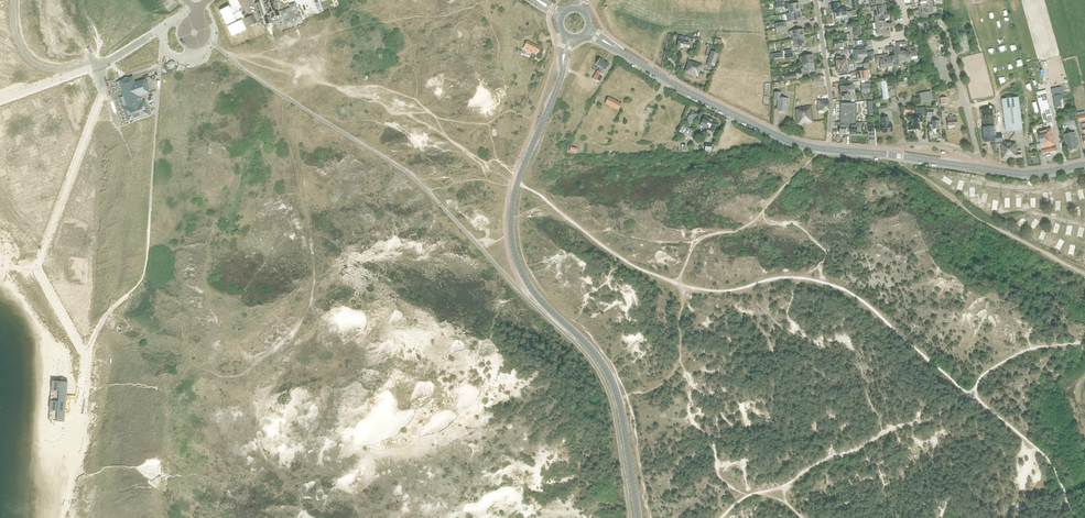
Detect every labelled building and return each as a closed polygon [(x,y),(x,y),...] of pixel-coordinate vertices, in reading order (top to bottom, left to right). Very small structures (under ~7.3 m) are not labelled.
[(241,20),(240,21),(239,19),(243,17),(240,11),(238,8),(241,7),(237,0),(232,0),(229,1),(232,7),(230,8),(229,7),(221,10),(227,24),(228,24),(229,26),(228,27),(231,35),(245,28),(241,20)] [(287,26),(292,24),(291,20),(295,19),(296,21),(302,19),(300,14),(298,14),(295,4),(290,5),(291,8),(279,12),(279,11),(278,11),(275,0),(262,0),(268,17),(265,18),(267,25),(282,20),(281,16),(282,15),(283,17),(284,17),(287,26)] [(788,9),(789,13),(800,12),(799,3),(788,5),(788,3),(784,4),(784,1),(774,2),(775,8),(784,7),(785,10),(788,9)] [(919,6),(918,6),(919,9),(922,9),(932,7),(934,6),(934,4),(933,1),(921,3),(921,6),(919,6)] [(264,16),(260,2),(255,4),(260,17),(264,16)] [(835,19),(841,18),(842,21),(848,20),(847,15),(845,7),(838,9),(837,3),(831,4),(832,10),(834,10),(835,19)] [(885,5),(871,7),(872,11),(873,11),(873,16),(883,15),(883,12),(886,12),(885,5)] [(933,14),(932,10),(932,7),(922,9),(922,12),(920,12),(921,19),(928,18),(928,15),(933,14)] [(800,12),(789,13),(787,14),(788,22),(801,20),(800,12)] [(873,16),(875,23),(884,21),(884,18),(887,18),(886,14),(883,15),(873,16)] [(245,19),(249,26),(257,23),(253,15),(245,19)] [(860,26),(853,27),(854,36),(861,35),(860,34),(862,34),(861,30),(860,30),(860,26)] [(885,27),(876,29),(877,35),(882,34),(882,37),(890,36),(889,30),(886,30),(885,27)] [(792,35),(793,39),(804,37),(803,29),(789,31),(790,35),(792,35)] [(679,36),(678,41),(677,47),(682,48),(682,47),(688,48),(689,43),(686,42),(687,37),(679,36)] [(804,37),(793,39),(794,47),(805,46),(804,37)] [(837,41),(834,42),(835,49),(843,48),(843,50),(848,49),(847,48),(847,44),(846,40),(842,40),(842,39),(841,38),(838,39),(837,40),(837,41)] [(538,52),(540,48),(527,41),(524,48),(536,54),(537,52),(538,52)] [(891,57),(893,67),(899,66),(899,62),(897,46),(896,47),(893,47),(894,56),(891,57)] [(899,46),(897,46),(899,62),(905,61),(903,51),(900,52),(899,46)] [(910,50),(911,60),(917,59),(917,54),(920,53),(919,46),(912,47),(912,50),(910,50)] [(859,57),(866,57),(866,49),(854,50),(855,62),(859,61),(859,57)] [(711,51),(707,63),(710,64),(714,65),(718,53),(711,51)] [(885,55),(884,54),(881,55),(881,56),(875,57),(876,64),(879,63),(880,69),(887,68),(885,58),(885,55)] [(888,54),(884,54),(885,55),(885,58),(887,68),(893,67),(891,57),(889,57),(888,54),(888,55),(888,54)] [(801,61),(802,64),(813,63),(812,55),(801,56),(801,58),(799,58),(800,61),(801,61)] [(837,66),(837,67),(846,66),(846,64),(848,64),(847,61),(846,61),(845,58),(841,58),(840,56),(836,57),(836,62),(836,63),(836,65),(837,66)] [(601,71),(604,73),(610,64),(609,64),(609,63),(607,62),(606,62),(604,61),(604,60),(602,59),(601,59),(600,58),(596,64),(598,66),(598,67),(600,68),(601,67),(602,68),(601,71)] [(175,65),(174,62),(171,62),(169,63),(168,64),(165,63),(164,67),(163,69),(166,70),(166,71),(167,73),(170,74),(172,73),(175,74),(176,71),(178,68),(174,67),(175,65)] [(685,72),(698,77),(702,65),(692,62),(692,63),(688,62),(685,72)] [(795,73),(796,78),(796,79),(802,79),(801,73),(815,71),(813,63),(802,64),(802,68),(801,69),(801,72),(795,73)] [(863,71),(856,72),(857,79),(868,78),(870,78),(870,77),(869,70),(868,64),(868,63),(862,63),(863,71)] [(846,66),(837,67),(837,69),(836,70),(837,72),(838,72),(838,73),(839,76),(847,75),(847,72),(846,66)] [(598,71),(593,79),(599,83),(604,75),(598,71)] [(135,83),(133,77),(127,79),(127,78),(126,78),(124,78),(125,79),(119,81),(123,93),(122,93),(122,94),(123,96),(124,95),(128,107),(124,108),(128,122),(149,115),(145,101),(143,102),(142,96),(144,95),(150,93),(149,90),(150,90),(147,82),(146,82),(145,79),(140,81),(135,83)] [(882,88),(883,98),(888,98),(886,87),(887,87),(886,81),(875,83),(876,89),(882,88)] [(839,86),(840,97),(845,96),(846,100),(851,99),(854,99),(855,99),(853,84),(839,86)] [(774,92),(774,100),(778,100),(777,111),(787,111),(787,103),(788,103),(788,98),(780,98),(781,93),(774,92)] [(931,92),(919,94),(921,103),(932,101),(931,92)] [(605,103),(618,110),(622,104),(609,97),(605,103)] [(1018,97),(1002,99),(1006,132),(1023,130),(1018,97)] [(817,100),(818,111),(828,110),(828,100),(817,100)] [(1036,101),(1030,103),(1034,115),(1040,113),(1036,101)] [(846,132),(848,132),(848,104),(841,104),(841,122),(838,122),(837,123),(837,126),(839,126),(839,135),(846,135),(846,132)] [(851,104),(848,104),(848,132),(850,132),(850,135),(857,135),(857,128),(860,128),(861,123),(855,123),(855,104),(854,104),(851,104)] [(796,109),(798,124),(813,122),(811,106),(799,108),(800,109),(796,109)] [(926,107),(926,110),(926,116),(933,116),(933,112),(935,112),(935,107),(926,107)] [(911,125),(908,125),(909,130),(919,129),(919,122),(922,122),(922,115),(923,115),(923,109),(916,109),(916,115),(915,115),(915,118),(911,118),(911,125)] [(984,143),(991,142),(995,142),(995,145),(1001,144),(1003,159),(1022,158),(1021,150),(1017,151),(1016,144),(1012,144),(1012,143),(1003,144),(1002,136),(995,136),(992,109),(982,109),(984,143)] [(1049,110),(1041,112),(1044,123),(1045,123),(1046,125),(1052,124),(1051,121),(1052,121),(1049,110)] [(696,117),(697,114),(692,111),(690,115),(689,115),(686,121),(692,124),(693,122),(694,122),(697,117),(696,117)] [(949,115),(949,117),(947,118),(948,126),(957,126),(956,117),(953,117),(952,115),(949,115)] [(700,125),(706,128),(706,129),(708,131),(709,129),(713,131),(717,123),(704,117),(701,123),(700,125)] [(888,117),(880,118),(880,119),(882,133),(892,132),(891,124),(889,124),(888,117)] [(932,124),(929,125),(929,129),(932,129),(938,129),(938,125),(940,125),(940,121),(932,121),(932,124)] [(679,132),(690,137),(693,130),(682,125),(679,132)] [(1051,129),(1038,132),(1041,144),(1042,148),(1044,153),(1057,150),(1052,133),(1051,129)] [(1068,140),(1070,151),(1077,149),(1075,141),(1074,135),(1065,137),(1066,141),(1068,140)] [(948,175),(945,179),(953,185),(956,180),(948,175)] [(962,179),(959,188),(965,190),(968,181),(962,179)] [(1025,216),(1019,224),(1023,227),(1029,219),(1025,216)] [(1036,218),(1031,226),(1036,229),(1041,221),(1036,218)] [(1056,222),(1053,232),(1058,234),(1061,224),(1056,222)] [(1068,225),(1066,234),(1071,236),(1074,227),(1068,225)] [(1042,229),(1039,239),(1044,241),(1047,231),(1042,229)] [(1065,239),(1057,245),(1061,249),(1068,243),(1065,239)] [(65,423),(68,384),(53,382),(49,422),(65,423)]
